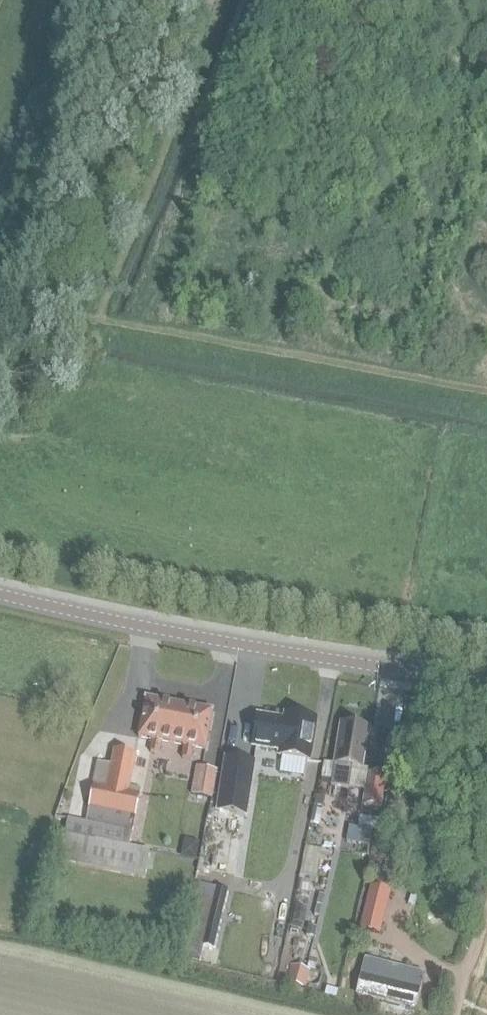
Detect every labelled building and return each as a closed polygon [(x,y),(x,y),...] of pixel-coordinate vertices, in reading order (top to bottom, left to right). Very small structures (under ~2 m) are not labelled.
[(173,744),(179,705),(146,699),(139,738),(153,740),(151,753),(160,754),(162,742),(173,744)] [(206,750),(213,712),(179,705),(173,744),(185,746),(183,759),(192,760),(194,748),(206,750)] [(253,747),(272,750),(273,744),(281,746),(279,757),(309,762),(316,720),(286,715),(284,726),(276,725),(277,720),(257,717),(253,747)] [(363,768),(369,728),(341,724),(331,785),(348,788),(352,767),(363,768)] [(93,784),(129,791),(137,752),(114,748),(111,765),(98,762),(93,784)] [(246,816),(255,763),(225,759),(217,812),(246,816)] [(218,769),(197,765),(192,794),(213,798),(218,769)] [(386,777),(367,774),(362,806),(381,809),(386,777)] [(89,809),(135,818),(140,793),(129,791),(93,784),(89,809)] [(316,796),(315,806),(324,808),(326,798),(316,796)] [(133,831),(135,818),(89,809),(86,822),(133,831)] [(133,831),(86,822),(68,819),(60,860),(144,877),(150,849),(130,845),(133,831)] [(191,838),(187,853),(201,856),(205,841),(191,838)] [(392,893),(370,887),(362,921),(384,926),(392,893)] [(227,890),(216,888),(202,947),(213,950),(227,890)] [(308,926),(306,936),(314,938),(316,928),(308,926)] [(204,947),(202,947),(186,944),(183,956),(200,960),(204,947)] [(358,994),(415,1009),(424,975),(366,961),(358,994)] [(291,965),(286,982),(306,988),(311,970),(291,965)]
